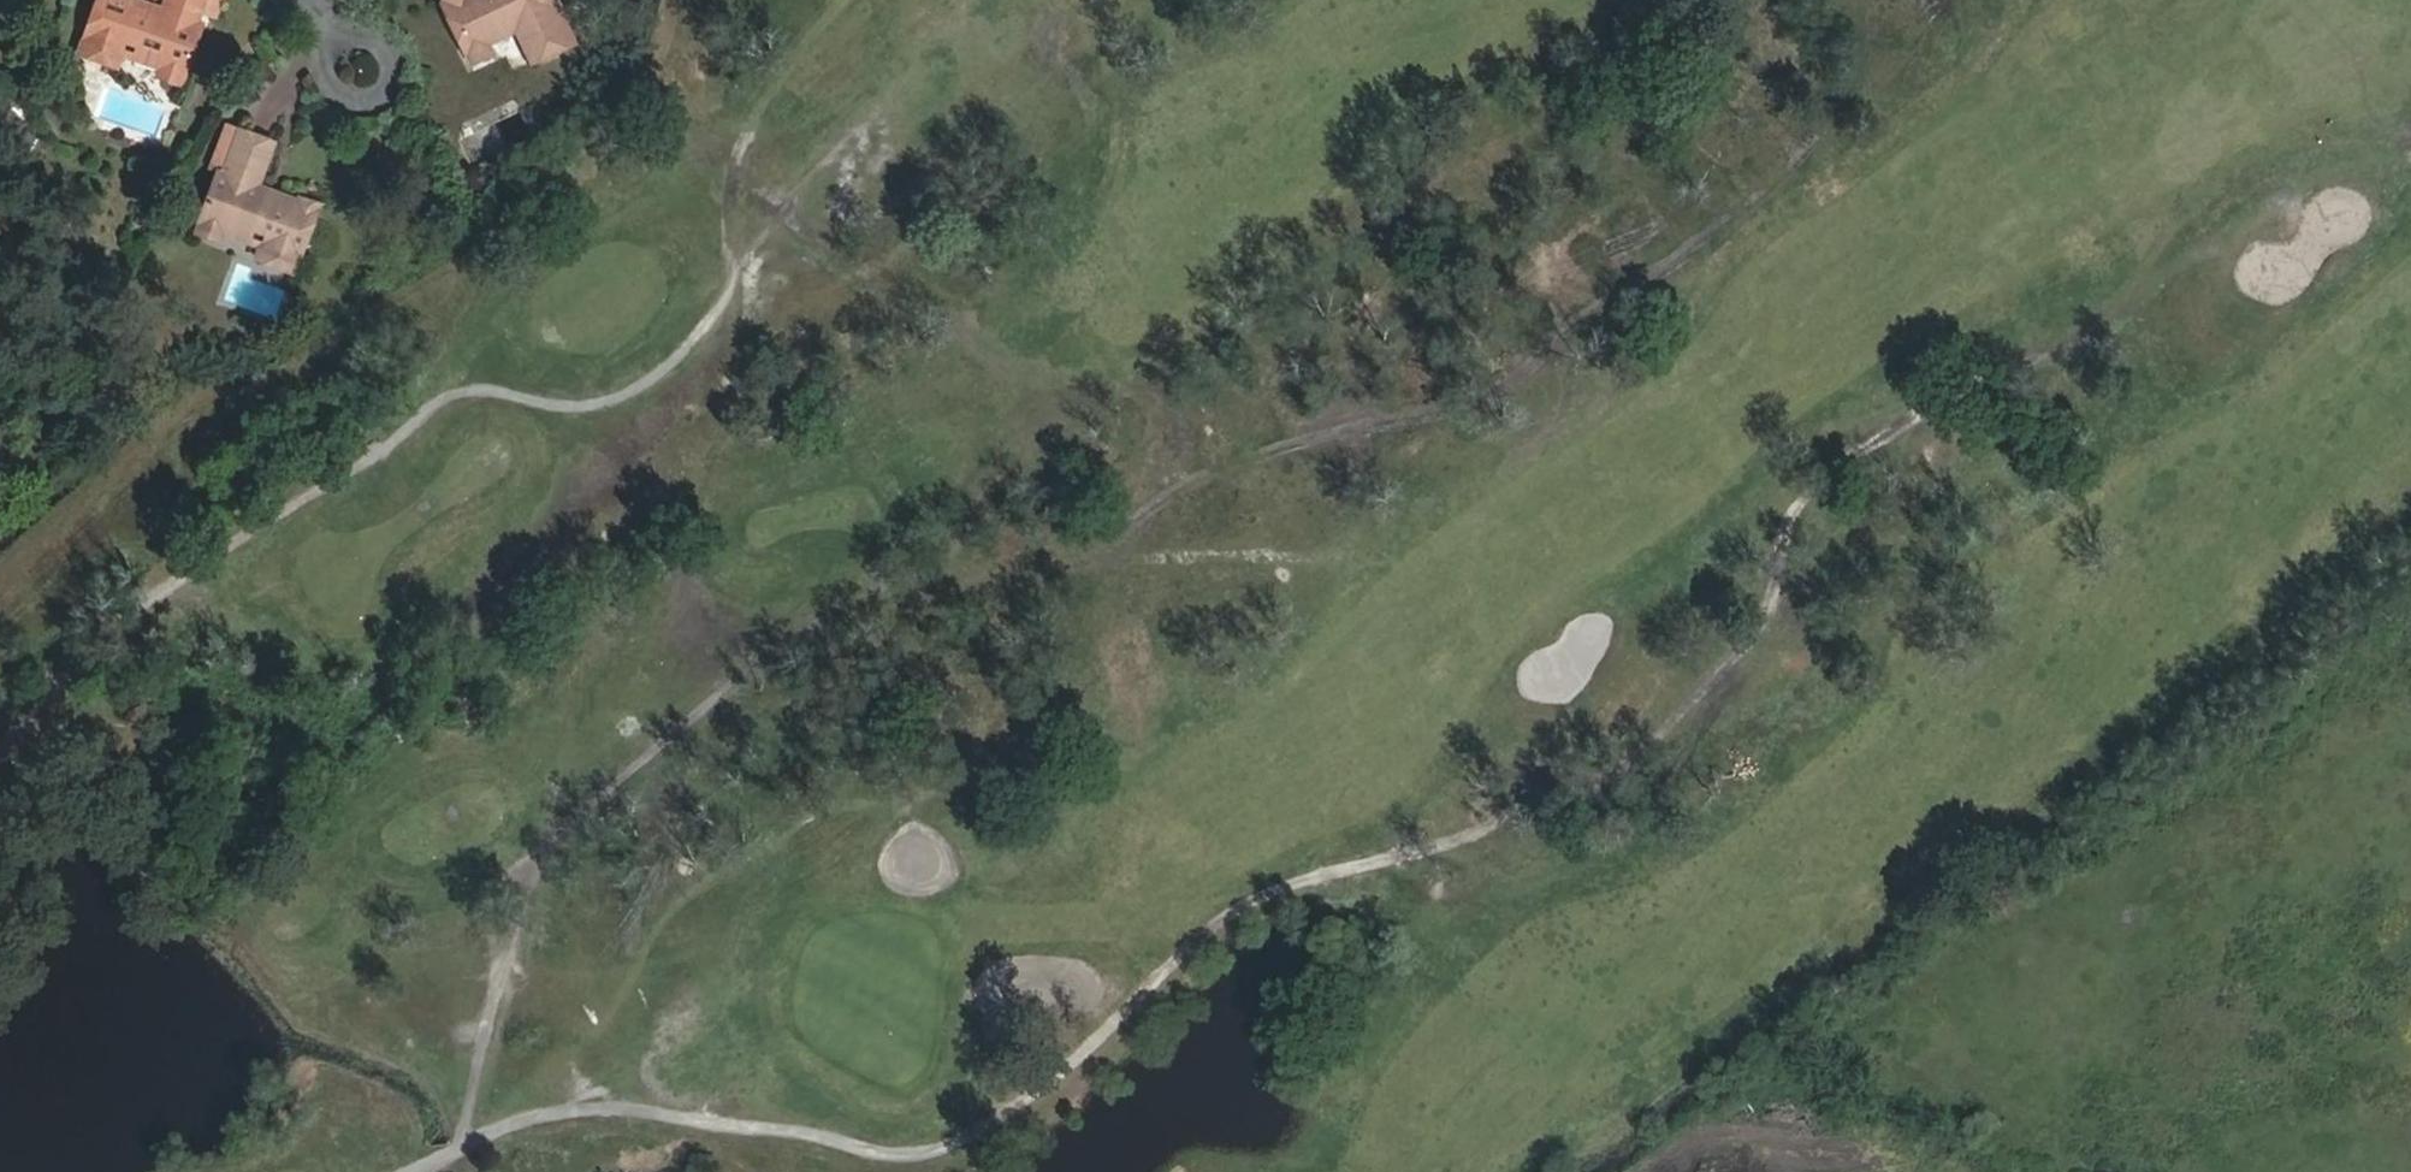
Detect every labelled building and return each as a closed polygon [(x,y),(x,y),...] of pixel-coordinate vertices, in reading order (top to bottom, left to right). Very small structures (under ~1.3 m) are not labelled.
[(154,11),(141,21),(131,18),(137,5),(123,0),(99,0),(80,55),(89,58),(110,65),(116,67),(125,43),(136,48),(134,57),(161,66),(182,74),(199,26),(194,24),(202,0),(166,0),(161,14),(154,11)] [(564,35),(548,0),(440,0),(442,7),(439,8),(465,67),(489,57),(483,42),(514,30),(526,60),(534,56),(535,61),(564,35)] [(141,21),(154,11),(137,5),(131,18),(141,21)] [(567,41),(564,35),(535,61),(537,63),(561,51),(558,46),(567,41)] [(108,70),(110,65),(89,58),(88,62),(108,70)] [(178,85),(182,74),(161,66),(156,78),(178,85)] [(288,204),(279,200),(273,217),(258,212),(262,204),(257,192),(253,190),(267,151),(234,139),(220,181),(214,179),(192,238),(215,247),(221,234),(248,244),(252,232),(264,237),(253,265),(261,268),(283,276),(289,278),(313,214),(309,206),(293,202),(288,204)] [(273,217),(279,200),(257,192),(262,204),(258,212),(273,217)] [(282,279),(283,276),(261,268),(261,272),(282,279)]
